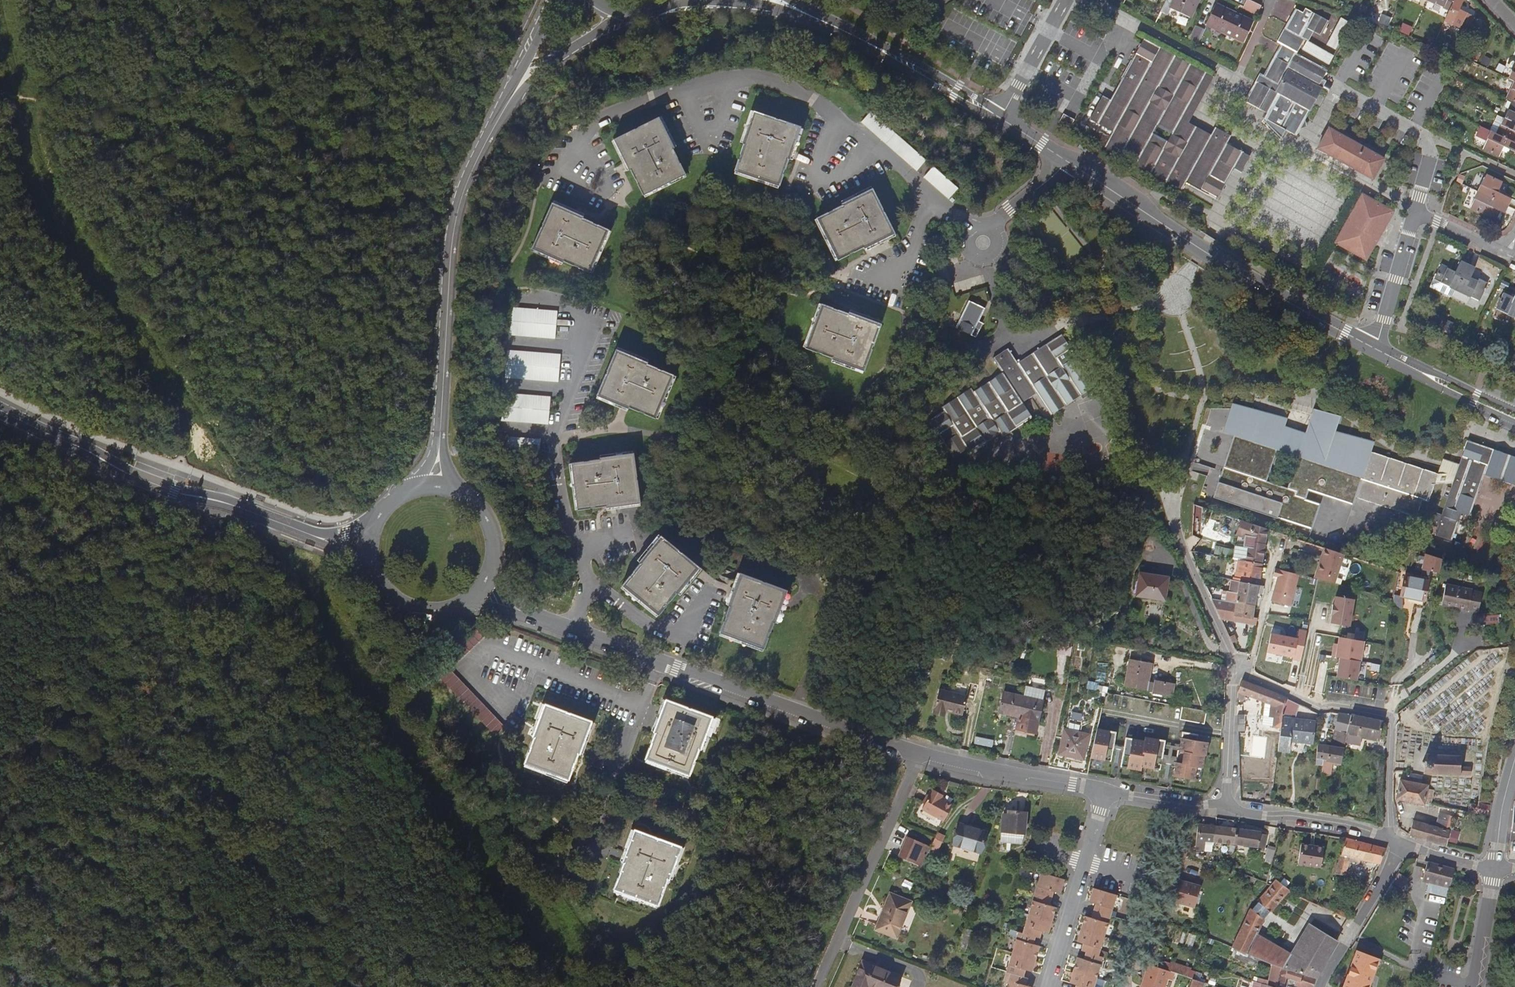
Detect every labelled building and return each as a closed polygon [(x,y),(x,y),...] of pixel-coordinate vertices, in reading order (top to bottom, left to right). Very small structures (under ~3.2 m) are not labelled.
[(1171,0),(1166,0),(1161,12),(1167,15),(1170,7),(1190,17),(1198,0),(1174,0),(1173,1),(1171,0)] [(1258,13),(1261,6),(1249,0),(1248,0),(1245,6),(1258,13)] [(1428,0),(1450,10),(1455,0),(1428,0)] [(1450,10),(1444,21),(1466,32),(1472,17),(1458,10),(1463,0),(1455,0),(1450,10)] [(1206,23),(1226,33),(1235,13),(1215,4),(1206,23)] [(1261,73),(1256,82),(1253,87),(1245,101),(1268,113),(1274,116),(1270,122),(1285,130),(1297,136),(1303,125),(1326,82),(1323,81),(1328,72),(1297,56),(1305,42),(1309,44),(1314,34),(1321,37),(1330,23),(1306,10),(1304,14),(1296,9),(1277,44),(1281,46),(1265,75),(1261,73)] [(1254,23),(1235,13),(1226,33),(1245,42),(1254,23)] [(1203,29),(1196,25),(1189,39),(1196,43),(1203,29)] [(1105,95),(1087,127),(1110,139),(1105,147),(1182,189),(1183,187),(1187,181),(1218,198),(1226,183),(1219,179),(1225,168),(1232,172),(1234,168),(1242,173),(1251,156),(1228,143),(1231,136),(1216,127),(1212,135),(1189,123),(1214,77),(1155,44),(1144,38),(1124,77),(1122,79),(1131,84),(1128,89),(1132,91),(1130,94),(1124,105),(1112,99),(1105,95)] [(1122,79),(1112,99),(1124,105),(1130,94),(1132,91),(1128,89),(1131,84),(1122,79)] [(1505,117),(1514,122),(1514,102),(1513,101),(1505,117)] [(744,145),(734,171),(779,187),(788,159),(790,160),(791,156),(801,128),(753,112),(742,143),(744,145)] [(871,112),(861,123),(916,171),(926,160),(871,112)] [(658,117),(613,140),(627,168),(628,171),(630,171),(643,196),(685,174),(673,150),(674,149),(658,117)] [(1498,133),(1513,141),(1514,138),(1514,122),(1505,117),(1498,133)] [(1281,138),(1285,130),(1270,122),(1281,138)] [(1513,141),(1498,133),(1492,131),(1482,126),(1477,136),(1487,141),(1484,147),(1499,154),(1504,145),(1514,150),(1514,142),(1513,141)] [(1374,179),(1386,157),(1331,127),(1319,149),(1374,179)] [(32,167),(31,166),(29,165),(27,166),(26,167),(25,168),(24,176),(25,177),(25,178),(26,179),(28,180),(30,180),(32,179),(32,177),(33,170),(32,167)] [(933,168),(923,178),(948,202),(958,191),(933,168)] [(1219,179),(1226,183),(1232,172),(1225,168),(1219,179)] [(1487,175),(1479,192),(1508,205),(1511,198),(1498,192),(1502,183),(1487,175)] [(841,204),(816,217),(838,260),(863,247),(864,249),(867,248),(895,234),(872,187),(840,203),(841,204)] [(1504,212),(1508,205),(1479,192),(1471,208),(1497,221),(1501,211),(1504,212)] [(1358,205),(1337,243),(1368,260),(1394,211),(1364,195),(1358,205)] [(552,202),(531,248),(563,264),(564,261),(590,273),(609,231),(582,218),(583,217),(578,214),(552,202)] [(1432,287),(1453,297),(1457,289),(1468,265),(1461,262),(1456,272),(1442,266),(1432,287)] [(1476,268),(1468,265),(1457,289),(1478,300),(1486,282),(1479,279),(1477,282),(1471,279),(1476,268)] [(1514,316),(1514,315),(1514,296),(1514,297),(1505,293),(1498,308),(1514,316)] [(969,301),(957,327),(977,336),(981,329),(977,327),(985,309),(969,301)] [(821,303),(804,347),(832,358),(831,359),(864,372),(882,324),(849,312),(848,314),(821,303)] [(508,334),(556,339),(558,312),(510,307),(508,334)] [(944,411),(930,420),(954,458),(969,448),(972,452),(1001,433),(1003,436),(1033,417),(1024,403),(1038,394),(1052,415),(1081,396),(1083,400),(1091,394),(1093,395),(1095,395),(1097,395),(1098,394),(1099,392),(1098,389),(1096,387),(1062,334),(1018,363),(1016,360),(1009,348),(994,358),(1004,373),(975,392),(972,388),(942,408),(944,411)] [(616,349),(596,396),(628,410),(629,408),(655,419),(675,375),(648,364),(649,362),(616,349)] [(507,350),(504,377),(560,382),(562,355),(507,350)] [(505,394),(502,420),(549,425),(551,398),(505,394)] [(1220,471),(1211,498),(1312,530),(1321,502),(1307,498),(1309,491),(1353,505),(1356,496),(1415,515),(1421,498),(1428,500),(1434,482),(1437,472),(1371,451),(1375,442),(1335,431),(1340,416),(1312,407),(1304,432),(1285,426),(1288,418),(1230,399),(1227,409),(1219,432),(1231,436),(1220,471)] [(508,437),(507,451),(539,454),(541,440),(508,437)] [(1453,481),(1441,518),(1432,515),(1429,524),(1438,526),(1435,534),(1452,540),(1461,511),(1470,514),(1483,474),(1514,484),(1514,455),(1467,439),(1459,463),(1453,481)] [(642,503),(635,453),(601,457),(601,459),(572,463),(579,510),(607,506),(607,508),(642,503)] [(1453,481),(1459,463),(1443,456),(1437,472),(1434,482),(1442,482),(1453,481)] [(1268,531),(1268,528),(1243,520),(1238,534),(1246,537),(1244,546),(1250,547),(1247,562),(1262,565),(1265,544),(1268,531)] [(640,564),(623,585),(659,616),(677,594),(679,595),(701,568),(661,536),(639,562),(640,564)] [(1336,578),(1344,554),(1339,552),(1331,550),(1325,547),(1316,572),(1336,578)] [(1439,573),(1442,559),(1426,554),(1423,570),(1439,573)] [(1239,560),(1238,565),(1244,566),(1241,581),(1259,585),(1262,565),(1247,562),(1245,561),(1239,560)] [(1238,565),(1234,579),(1241,581),(1244,566),(1238,565)] [(1277,576),(1271,601),(1291,605),(1299,573),(1275,567),(1273,575),(1277,576)] [(1316,572),(1314,577),(1320,579),(1324,580),(1334,583),(1336,578),(1316,572)] [(730,606),(720,633),(764,649),(774,623),(776,624),(788,591),(740,573),(729,606),(730,606)] [(1140,573),(1138,595),(1166,599),(1169,577),(1140,573)] [(1405,577),(1401,595),(1424,600),(1428,581),(1405,577)] [(1233,579),(1231,591),(1257,596),(1257,592),(1262,593),(1263,586),(1259,585),(1241,581),(1234,579),(1233,579)] [(1446,584),(1442,605),(1468,610),(1468,609),(1472,590),(1472,589),(1446,584)] [(1224,590),(1222,600),(1235,602),(1255,606),(1257,596),(1231,591),(1224,590)] [(1478,611),(1482,592),(1472,590),(1468,609),(1478,611)] [(1350,626),(1355,599),(1336,596),(1335,604),(1333,604),(1332,614),(1333,614),(1332,623),(1350,626)] [(1233,621),(1256,625),(1257,618),(1253,617),(1255,606),(1235,602),(1234,609),(1230,608),(1230,607),(1214,604),(1220,618),(1233,620),(1233,621)] [(1477,616),(1477,626),(1498,626),(1497,614),(1477,616)] [(1275,647),(1281,622),(1267,618),(1261,643),(1275,647)] [(474,627),(427,671),(436,681),(440,678),(494,736),(504,726),(450,669),(483,637),(474,627)] [(1232,630),(1227,632),(1232,643),(1238,641),(1235,633),(1234,634),(1232,630)] [(1058,654),(1071,657),(1074,638),(1062,636),(1058,654)] [(1363,641),(1339,637),(1338,644),(1337,649),(1333,648),(1332,656),(1360,661),(1363,641)] [(1272,658),(1275,647),(1261,643),(1258,655),(1256,661),(1262,662),(1264,656),(1272,658)] [(1339,657),(1336,677),(1356,680),(1360,661),(1339,657)] [(1129,659),(1125,686),(1152,690),(1152,692),(1171,695),(1173,684),(1154,680),(1153,683),(1146,682),(1150,663),(1129,659)] [(1273,727),(1280,728),(1283,709),(1288,698),(1279,694),(1241,679),(1238,692),(1238,698),(1243,701),(1246,695),(1272,706),(1272,713),(1276,713),(1273,727)] [(1043,700),(1041,699),(1043,689),(1025,685),(1023,695),(1018,715),(1016,728),(1035,732),(1043,700)] [(1087,699),(1096,701),(1098,691),(1089,689),(1087,699)] [(967,696),(939,690),(933,714),(944,717),(946,711),(962,715),(967,696)] [(999,711),(1018,715),(1023,695),(1003,691),(999,711)] [(1098,691),(1096,701),(1096,703),(1102,705),(1102,703),(1105,692),(1098,691)] [(654,731),(644,758),(689,775),(700,748),(701,748),(713,717),(665,698),(653,731),(654,731)] [(1296,719),(1301,704),(1288,698),(1283,709),(1280,728),(1277,751),(1289,753),(1290,742),(1311,745),(1315,721),(1296,719)] [(535,736),(525,763),(568,779),(578,753),(580,753),(592,721),(545,703),(533,735),(535,736)] [(1188,720),(1190,707),(1182,706),(1180,718),(1188,720)] [(1188,720),(1205,723),(1207,710),(1190,707),(1188,720)] [(1332,746),(1318,744),(1317,757),(1324,759),(1323,764),(1322,773),(1330,775),(1332,764),(1329,763),(1330,760),(1333,761),(1342,762),(1345,747),(1348,732),(1351,715),(1339,713),(1336,730),(1332,746)] [(1254,714),(1238,714),(1238,724),(1255,725),(1254,714)] [(1379,739),(1383,721),(1351,715),(1348,732),(1366,736),(1379,739)] [(1061,743),(1059,753),(1082,758),(1087,734),(1080,733),(1082,724),(1068,721),(1066,729),(1064,729),(1061,743)] [(1116,731),(1097,728),(1091,756),(1112,761),(1116,731)] [(1174,776),(1201,779),(1204,754),(1205,754),(1208,735),(1181,731),(1180,741),(1179,749),(1178,749),(1174,776)] [(1142,767),(1161,769),(1164,739),(1144,737),(1144,741),(1125,738),(1121,768),(1142,770),(1142,767)] [(1427,753),(1426,774),(1472,776),(1472,767),(1464,767),(1464,755),(1427,753)] [(1397,798),(1432,805),(1434,790),(1427,789),(1428,785),(1422,783),(1423,776),(1408,772),(1407,780),(1401,779),(1397,798)] [(922,808),(944,820),(952,804),(940,798),(941,796),(932,791),(922,808)] [(1490,804),(1479,802),(1478,805),(1472,804),(1471,810),(1489,814),(1490,804)] [(1002,831),(1001,841),(1021,843),(1024,833),(1026,812),(1009,810),(1008,815),(1004,815),(1002,831)] [(1414,820),(1409,834),(1412,836),(1447,846),(1455,816),(1441,813),(1437,826),(1414,820)] [(960,823),(953,844),(979,852),(986,831),(963,824),(960,823)] [(1212,842),(1213,843),(1213,841),(1215,826),(1198,824),(1195,849),(1211,851),(1212,842)] [(1236,829),(1215,826),(1213,841),(1235,843),(1236,829)] [(626,861),(616,887),(660,904),(670,877),(672,878),(684,845),(636,828),(624,860),(626,861)] [(1260,831),(1236,829),(1235,843),(1235,845),(1265,848),(1267,834),(1260,834),(1260,831)] [(945,835),(937,832),(936,834),(932,844),(930,847),(937,851),(945,835)] [(930,847),(932,844),(909,833),(900,852),(922,863),(930,847)] [(1335,873),(1345,875),(1351,857),(1381,863),(1386,848),(1346,837),(1335,873)] [(1324,846),(1301,842),(1298,862),(1321,866),(1324,846)] [(1269,862),(1272,863),(1275,847),(1270,846),(1267,858),(1269,859),(1269,862)] [(1428,861),(1423,879),(1430,881),(1427,892),(1447,897),(1455,869),(1428,861)] [(1408,877),(1399,871),(1393,881),(1402,887),(1408,877)] [(1040,872),(1034,893),(1051,898),(1053,891),(1060,893),(1064,879),(1040,872)] [(1194,906),(1200,888),(1201,886),(1190,883),(1169,876),(1162,897),(1194,906)] [(1283,966),(1290,954),(1257,934),(1265,919),(1284,896),(1298,906),(1303,898),(1290,890),(1276,879),(1271,884),(1250,908),(1231,947),(1255,955),(1260,957),(1275,963),(1283,966)] [(1110,916),(1117,895),(1093,888),(1089,901),(1095,904),(1093,911),(1110,916)] [(876,928),(896,936),(910,902),(890,893),(876,928)] [(1034,893),(1028,914),(1051,921),(1056,907),(1049,905),(1051,898),(1034,893)] [(1104,937),(1110,916),(1093,911),(1091,918),(1085,916),(1080,930),(1104,937)] [(1028,914),(1022,933),(1034,936),(1039,938),(1041,930),(1048,933),(1051,921),(1028,914)] [(1309,922),(1290,954),(1283,966),(1290,968),(1315,926),(1309,922)] [(1322,931),(1315,926),(1290,968),(1315,978),(1337,940),(1322,931)] [(971,930),(963,928),(956,951),(964,952),(971,930)] [(1098,956),(1104,937),(1080,930),(1077,941),(1083,943),(1081,951),(1085,952),(1098,956)] [(1032,944),(1034,936),(1022,933),(1018,932),(1012,953),(1035,959),(1039,945),(1032,944)] [(1096,978),(1102,957),(1098,956),(1085,952),(1084,959),(1077,957),(1073,971),(1096,978)] [(1031,972),(1035,959),(1012,953),(1006,972),(1010,973),(1022,977),(1024,970),(1031,972)] [(1364,986),(1365,981),(1360,979),(1361,976),(1370,980),(1376,964),(1353,955),(1341,986),(1365,986),(1364,986)] [(853,985),(857,986),(867,986),(868,985),(872,986),(895,986),(900,976),(863,961),(853,985)] [(1171,962),(1168,970),(1175,972),(1187,976),(1190,968),(1171,962)] [(1175,972),(1168,970),(1148,963),(1139,986),(1165,986),(1168,979),(1172,980),(1175,972)] [(1306,986),(1313,986),(1315,978),(1290,968),(1283,966),(1275,963),(1270,979),(1259,976),(1258,981),(1276,986),(1285,986),(1288,976),(1301,981),(1300,985),(1306,986)] [(1096,978),(1073,971),(1070,983),(1076,985),(1075,986),(1094,986),(1096,978)] [(1006,986),(1032,986),(1025,985),(1027,978),(1022,977),(1010,973),(1006,986)] [(1370,980),(1361,976),(1360,979),(1365,981),(1364,986),(1365,986),(1367,986),(1370,980)] [(1203,982),(1192,978),(1189,986),(1201,986),(1203,982)]
